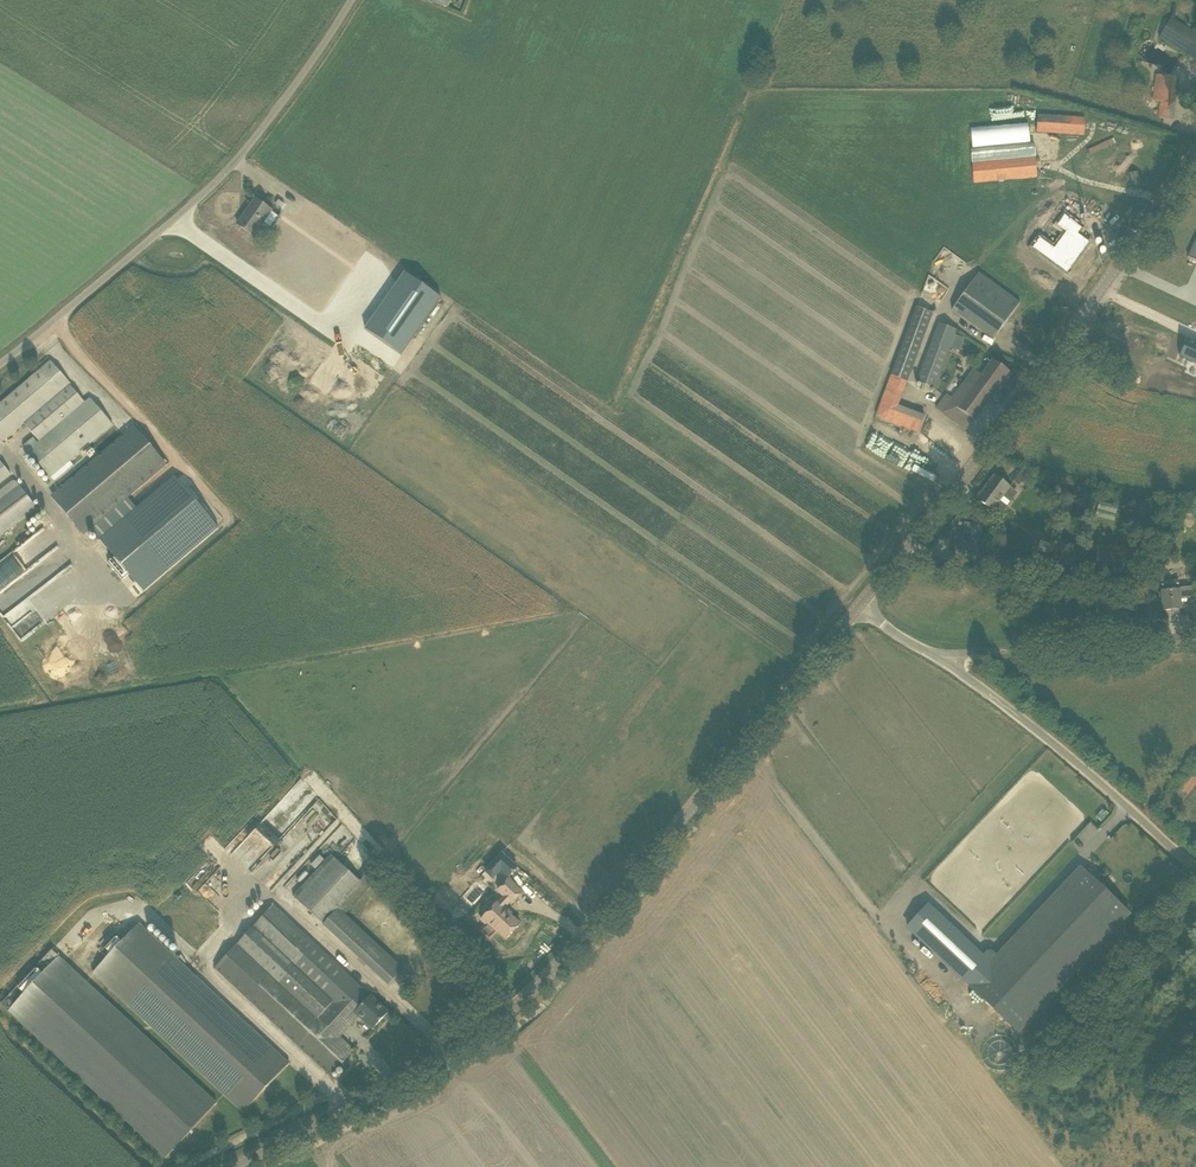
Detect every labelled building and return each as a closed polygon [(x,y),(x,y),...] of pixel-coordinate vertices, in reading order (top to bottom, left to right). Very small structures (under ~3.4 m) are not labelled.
[(1159,38),(1195,62),(1195,32),(1172,17),(1159,38)] [(1175,103),(1178,76),(1155,74),(1152,100),(1175,103)] [(1084,135),(1085,122),(1086,117),(1037,114),(1036,132),(1084,135)] [(1107,129),(1088,154),(1101,163),(1120,139),(1107,129)] [(1037,178),(1035,157),(971,163),(973,184),(1037,178)] [(272,211),(255,199),(237,224),(254,236),(272,211)] [(1077,237),(1078,235),(1083,228),(1082,228),(1066,215),(1065,215),(1057,225),(1060,227),(1066,232),(1054,248),(1048,243),(1040,238),(1032,248),(1067,273),(1076,261),(1074,260),(1086,245),(1083,243),(1084,242),(1077,237)] [(441,297),(405,272),(365,330),(401,355),(441,297)] [(993,340),(1008,319),(1020,303),(979,273),(952,310),(993,340)] [(933,313),(917,307),(891,376),(907,382),(908,382),(933,313)] [(935,389),(939,378),(957,330),(939,323),(917,382),(935,389)] [(1187,338),(1187,339),(1179,356),(1179,357),(1195,365),(1195,342),(1187,338)] [(967,430),(996,390),(1010,372),(993,360),(982,375),(974,369),(957,392),(952,398),(947,394),(937,408),(967,430)] [(24,423),(71,384),(51,361),(0,404),(0,439),(3,442),(24,423)] [(24,423),(40,442),(86,402),(71,384),(24,423)] [(51,477),(113,424),(91,398),(86,402),(40,442),(38,443),(33,437),(24,445),(51,477)] [(925,416),(907,410),(901,425),(919,432),(925,416)] [(133,427),(123,436),(51,497),(84,535),(166,465),(133,427)] [(916,447),(914,453),(938,463),(940,457),(916,447)] [(11,475),(0,460),(0,484),(11,475)] [(1019,486),(1030,471),(1024,467),(1014,481),(1019,486)] [(1074,484),(1075,478),(1064,475),(1063,482),(1074,484)] [(144,592),(219,528),(175,476),(100,540),(114,557),(108,563),(123,580),(129,575),(144,592)] [(995,476),(978,500),(993,511),(1000,516),(1017,492),(995,476)] [(36,508),(37,508),(16,481),(14,482),(13,480),(0,491),(0,536),(36,508)] [(982,526),(965,524),(964,534),(970,535),(968,551),(978,552),(982,526)] [(71,567),(44,529),(0,560),(0,616),(1,616),(71,567)] [(1041,540),(1037,551),(1048,554),(1051,543),(1041,540)] [(1189,604),(1195,603),(1195,590),(1180,591),(1180,590),(1179,580),(1162,582),(1162,591),(1162,592),(1159,593),(1160,599),(1163,600),(1164,610),(1181,609),(1181,602),(1187,601),(1187,604),(1189,604)] [(487,870),(493,876),(502,868),(510,876),(518,867),(503,853),(487,870)] [(345,915),(355,905),(382,875),(375,865),(360,882),(331,855),(293,896),(324,924),(379,975),(389,984),(403,969),(345,915)] [(970,987),(1018,1031),(1128,914),(1081,869),(970,987)] [(523,892),(522,892),(508,879),(496,891),(502,897),(497,902),(479,920),(486,926),(481,931),(490,940),(498,932),(506,940),(520,924),(503,909),(510,902),(512,904),(523,892)] [(215,967),(330,1075),(354,1050),(332,1030),(346,1015),(353,1023),(359,1016),(373,1029),(388,1012),(366,991),(273,905),(215,967)] [(124,939),(117,933),(102,949),(109,955),(93,972),(243,1112),(289,1063),(140,923),(124,939)] [(217,1103),(52,950),(1,1004),(166,1157),(217,1103)]
